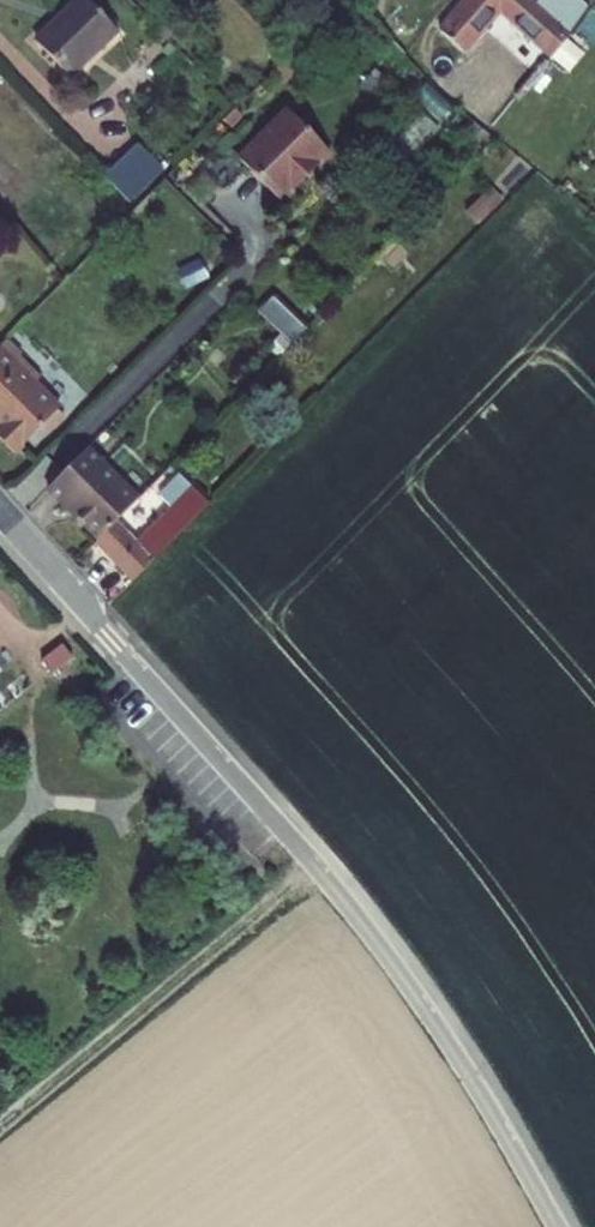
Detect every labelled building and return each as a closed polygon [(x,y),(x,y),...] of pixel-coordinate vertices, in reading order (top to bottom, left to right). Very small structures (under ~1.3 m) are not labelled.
[(571,36),(530,0),(479,0),(432,53),(457,74),(507,19),(553,60),(571,36)] [(43,55),(75,90),(124,44),(91,10),(43,55)] [(274,120),(223,170),(268,216),(319,166),(274,120)] [(130,218),(155,193),(165,183),(136,152),(100,186),(130,218)] [(289,345),(304,331),(272,298),(257,312),(289,345)] [(12,360),(0,348),(0,460),(5,465),(50,421),(24,394),(30,388),(8,365),(12,360)] [(88,551),(127,513),(72,457),(33,495),(88,551)] [(164,507),(171,499),(161,489),(153,497),(164,507)] [(96,551),(126,582),(190,519),(175,504),(129,549),(114,534),(96,551)]
